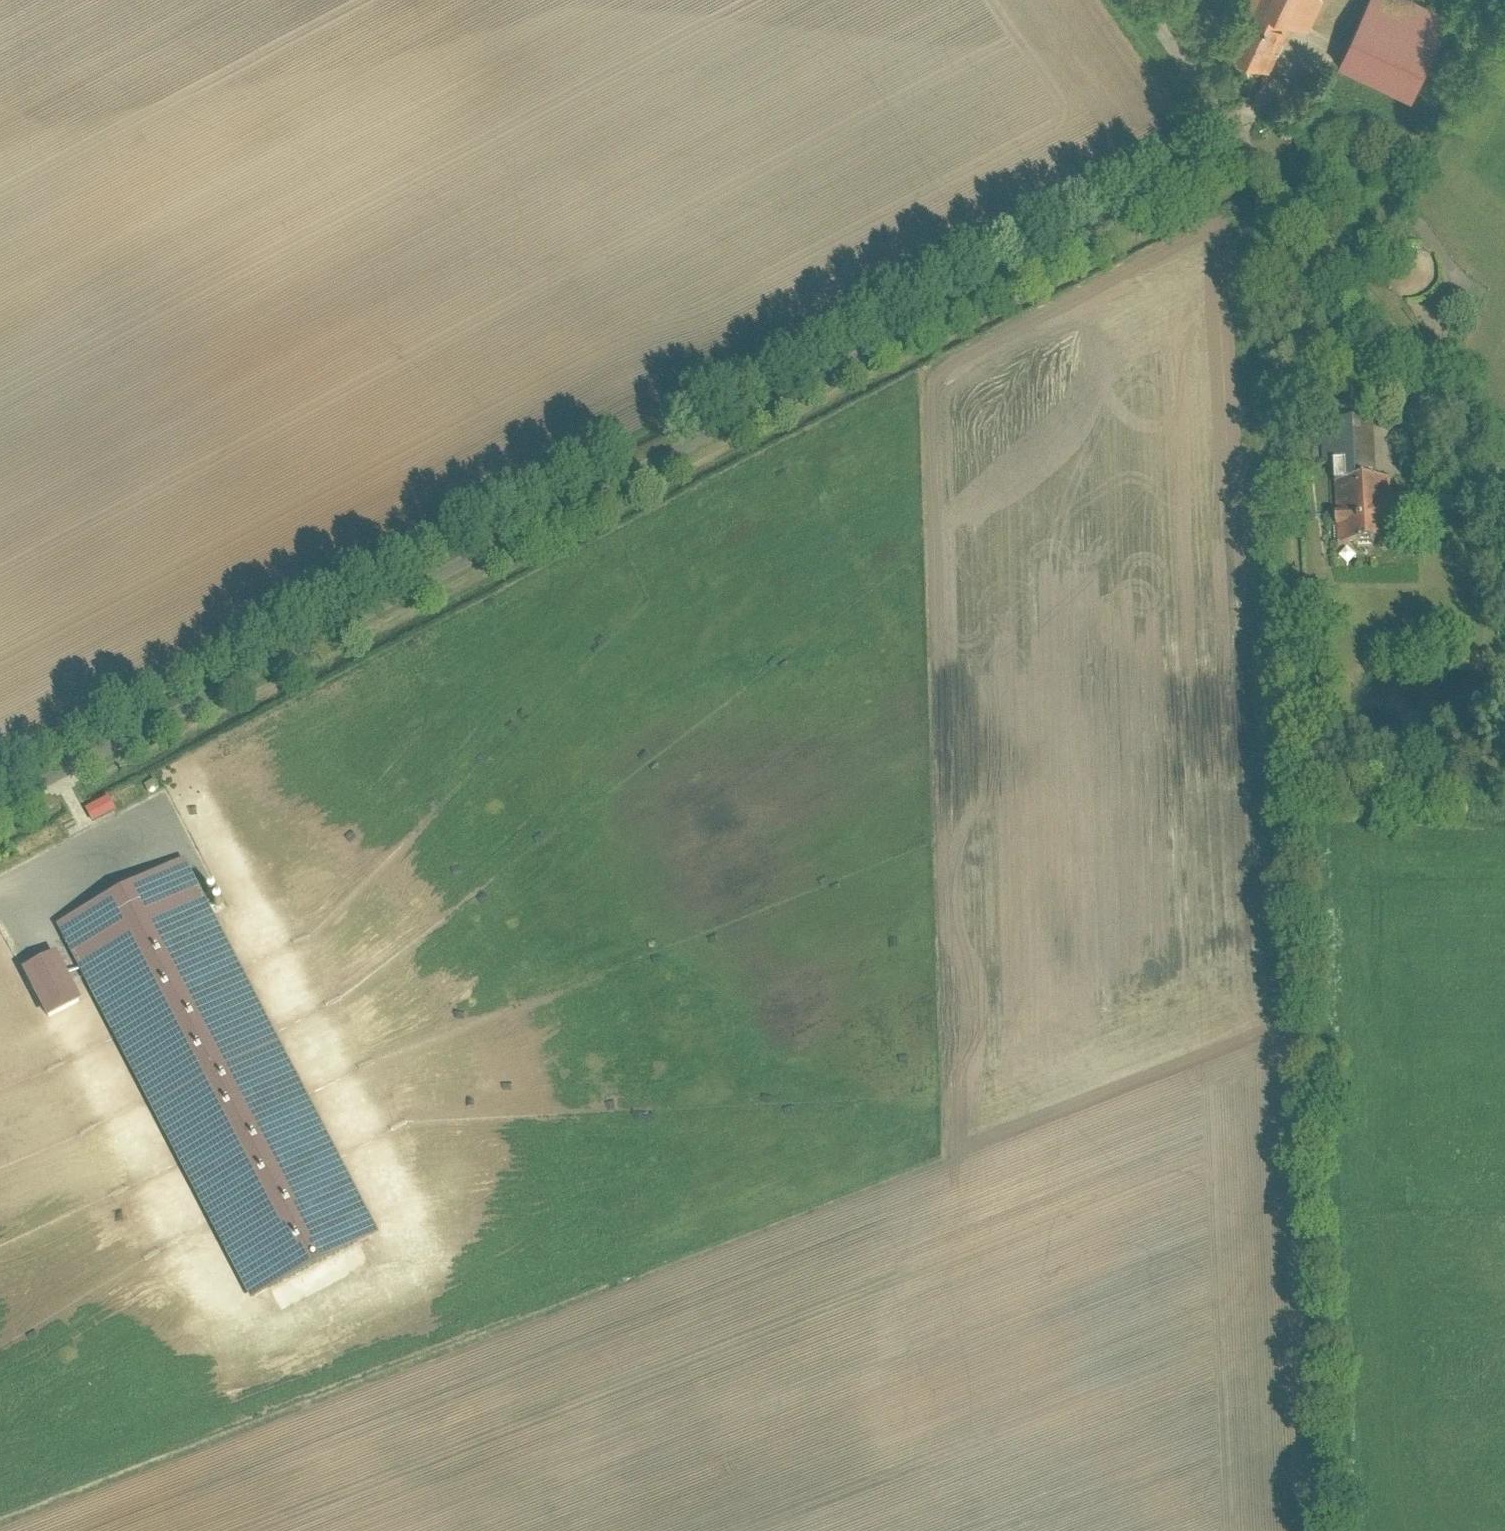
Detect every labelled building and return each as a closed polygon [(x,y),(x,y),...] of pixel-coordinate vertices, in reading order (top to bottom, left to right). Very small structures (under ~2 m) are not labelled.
[(1263,2),(1300,19),(1315,25),(1326,0),(1258,0),(1263,2)] [(1346,59),(1421,91),(1455,11),(1429,0),(1371,0),(1346,59)] [(1300,19),(1263,2),(1241,52),(1278,68),(1300,19)] [(1382,432),(1349,434),(1351,482),(1385,480),(1382,432)] [(1351,482),(1343,482),(1347,542),(1426,538),(1423,496),(1400,497),(1399,479),(1385,480),(1351,482)] [(88,808),(97,824),(120,811),(112,795),(88,808)] [(195,861),(69,924),(260,1298),(386,1234),(195,861)] [(72,956),(40,971),(62,1017),(94,1002),(72,956)]
